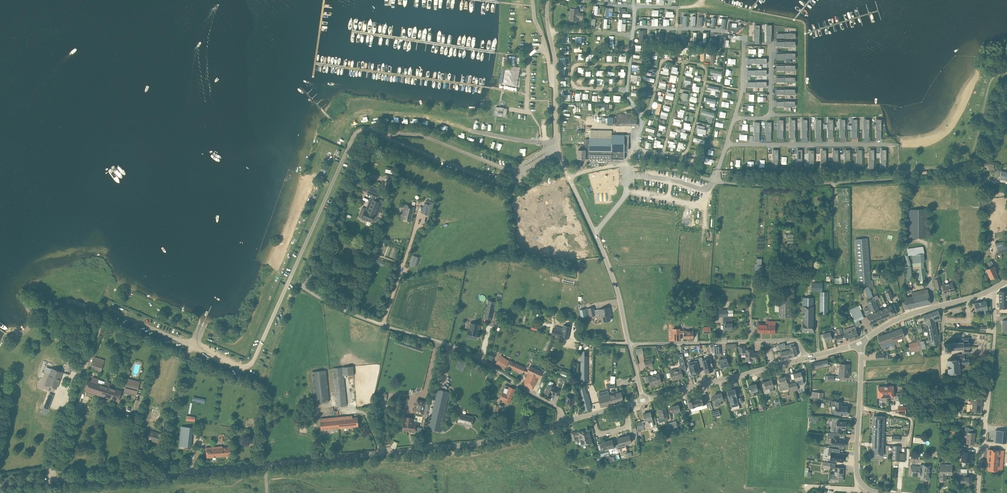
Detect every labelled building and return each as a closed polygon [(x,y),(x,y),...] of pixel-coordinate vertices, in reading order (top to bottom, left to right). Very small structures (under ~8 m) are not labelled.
[(605,7),(605,16),(613,16),(613,8),(605,7)] [(578,9),(576,9),(571,8),(570,13),(571,13),(570,20),(577,21),(577,17),(583,17),(583,13),(578,13),(578,9)] [(728,22),(728,31),(738,31),(739,28),(742,28),(742,25),(733,24),(733,22),(728,22)] [(658,56),(659,52),(649,51),(647,65),(652,65),(652,59),(654,59),(654,56),(658,56)] [(661,70),(660,73),(669,74),(670,68),(668,68),(669,63),(665,62),(664,70),(661,70)] [(711,69),(710,76),(721,78),(722,72),(711,69)] [(669,81),(676,83),(677,75),(671,74),(669,81)] [(696,85),(696,83),(694,82),(692,90),(699,92),(700,86),(696,85)] [(692,92),(689,101),(696,102),(698,97),(696,97),(697,93),(692,92)] [(499,107),(496,107),(495,114),(506,116),(507,109),(504,108),(504,107),(499,107)] [(674,116),(683,117),(685,109),(679,109),(679,113),(674,112),(674,116)] [(713,123),(715,112),(702,109),(701,114),(710,115),(708,122),(713,123)] [(617,114),(616,126),(637,126),(637,115),(617,114)] [(674,127),(677,127),(677,124),(682,124),(682,119),(674,118),(674,127)] [(648,138),(653,139),(655,129),(646,127),(645,130),(650,131),(648,138)] [(618,159),(624,159),(624,151),(628,150),(628,145),(628,135),(612,135),(612,138),(590,138),(590,139),(589,154),(590,154),(596,154),(596,156),(599,156),(599,154),(611,154),(611,159),(617,159),(618,159)] [(589,154),(590,139),(585,139),(585,150),(578,150),(578,158),(586,158),(586,159),(589,159),(589,158),(590,158),(590,154),(589,154)] [(388,179),(386,187),(392,188),(394,180),(388,179)] [(365,211),(362,218),(362,219),(365,220),(366,220),(371,222),(372,221),(374,222),(383,201),(376,198),(376,196),(379,197),(381,191),(382,189),(374,186),(373,188),(370,187),(368,193),(373,195),(372,196),(371,199),(373,200),(368,212),(365,211)] [(432,202),(431,202),(426,201),(426,203),(425,203),(422,213),(429,215),(432,202)] [(401,220),(411,222),(415,207),(405,204),(401,220)] [(909,238),(928,238),(928,209),(909,209),(909,238)] [(855,239),(858,286),(871,285),(867,238),(855,239)] [(996,243),(997,247),(999,254),(1006,252),(1006,245),(1005,245),(1004,241),(996,243)] [(923,247),(908,248),(909,255),(912,254),(924,253),(923,247)] [(419,257),(412,255),(409,265),(416,267),(419,257)] [(995,269),(993,264),(991,261),(988,262),(990,267),(986,269),(991,278),(997,275),(994,269),(995,269)] [(755,265),(755,277),(763,277),(763,263),(758,262),(758,265),(755,265)] [(822,283),(812,282),(812,291),(820,291),(821,314),(828,314),(828,291),(822,291),(822,283)] [(950,293),(955,291),(952,282),(942,284),(945,295),(951,293),(950,293)] [(792,288),(780,288),(779,317),(791,317),(792,288)] [(889,288),(884,290),(888,300),(893,299),(890,291),(889,288)] [(905,309),(931,303),(928,293),(927,289),(911,292),(912,296),(902,298),(905,309)] [(1000,308),(1006,308),(1006,290),(999,291),(999,308),(1000,308)] [(873,296),(865,300),(868,306),(864,308),(867,316),(866,316),(870,324),(882,319),(880,315),(878,315),(876,312),(877,311),(875,307),(877,306),(873,296)] [(87,304),(67,298),(65,304),(85,310),(87,304)] [(814,332),(814,322),(813,322),(814,306),(813,306),(814,298),(803,298),(803,306),(802,322),(802,332),(814,332)] [(494,301),(489,300),(485,318),(491,319),(494,301)] [(986,301),(974,303),(976,313),(977,312),(976,311),(982,310),(983,315),(984,315),(984,314),(988,314),(987,309),(986,301)] [(859,305),(850,309),(855,322),(864,318),(859,305)] [(894,314),(892,309),(891,305),(879,310),(877,306),(875,307),(877,311),(876,312),(878,315),(880,315),(882,319),(894,314)] [(611,315),(609,307),(599,309),(602,322),(611,320),(610,315),(611,315)] [(732,329),(732,316),(733,316),(733,309),(712,310),(712,317),(723,316),(724,323),(725,323),(725,329),(732,329)] [(926,324),(935,321),(940,319),(940,316),(938,310),(923,315),(925,321),(926,324)] [(775,333),(775,321),(766,320),(766,323),(757,323),(757,333),(775,333)] [(930,345),(939,344),(935,321),(926,324),(930,345)] [(479,324),(471,322),(470,326),(471,326),(470,330),(469,330),(467,337),(477,339),(478,332),(477,332),(479,324)] [(570,326),(566,325),(564,325),(563,328),(555,326),(554,329),(553,329),(551,334),(561,337),(563,337),(568,338),(570,326)] [(858,336),(857,332),(855,326),(843,330),(847,340),(858,336)] [(680,333),(684,333),(684,338),(693,338),(693,330),(684,330),(684,331),(680,331),(680,328),(674,329),(674,340),(680,340),(680,333)] [(905,337),(904,333),(902,328),(890,332),(893,341),(894,344),(898,343),(897,339),(905,337)] [(831,334),(837,333),(836,330),(833,331),(833,329),(828,330),(828,332),(823,333),(825,340),(832,338),(831,334)] [(882,349),(894,344),(893,341),(890,332),(878,337),(882,349)] [(964,354),(964,353),(970,353),(969,348),(971,346),(971,347),(971,346),(971,344),(971,343),(970,343),(969,342),(969,341),(969,337),(963,338),(963,341),(950,342),(950,343),(944,344),(944,350),(948,350),(948,351),(949,351),(950,351),(951,351),(952,350),(952,349),(963,349),(963,350),(962,350),(962,354),(964,354)] [(917,341),(909,343),(911,352),(920,350),(922,350),(922,348),(925,348),(923,341),(920,341),(920,339),(917,340),(917,341)] [(778,344),(782,358),(782,359),(797,355),(795,345),(794,343),(785,345),(785,343),(778,344)] [(752,349),(746,349),(746,351),(745,351),(745,345),(739,346),(739,354),(745,353),(746,353),(746,354),(746,357),(746,361),(753,360),(758,360),(758,353),(752,353),(752,349)] [(683,377),(682,372),(686,371),(682,354),(677,355),(679,365),(678,367),(679,369),(670,371),(670,372),(666,373),(668,378),(672,377),(672,380),(673,380),(672,379),(679,377),(679,378),(683,377)] [(948,373),(960,372),(959,367),(962,367),(962,364),(970,363),(970,358),(964,359),(964,354),(962,354),(957,354),(957,359),(947,360),(948,373)] [(723,357),(719,359),(721,367),(729,365),(727,359),(726,355),(723,356),(723,357)] [(104,360),(95,357),(91,370),(100,373),(104,360)] [(495,364),(504,369),(508,363),(500,357),(495,364)] [(702,357),(698,358),(701,367),(704,366),(705,373),(707,372),(708,373),(712,372),(712,371),(713,370),(713,369),(714,368),(713,363),(711,363),(710,358),(703,360),(702,357)] [(696,361),(688,363),(690,371),(689,371),(690,375),(691,374),(692,375),(693,375),(693,376),(696,375),(696,374),(699,373),(698,367),(701,367),(698,358),(695,359),(696,361)] [(829,365),(828,364),(827,359),(811,363),(813,369),(829,365)] [(524,386),(532,389),(538,377),(539,377),(542,372),(530,366),(527,371),(524,370),(525,367),(510,361),(508,367),(523,373),(523,371),(528,373),(524,382),(525,382),(524,386)] [(840,364),(839,376),(848,377),(848,369),(849,369),(850,364),(840,364)] [(82,368),(73,365),(71,370),(80,373),(82,368)] [(343,367),(333,368),(337,407),(347,406),(344,375),(343,367)] [(57,385),(62,372),(52,368),(50,374),(49,374),(45,384),(56,388),(55,388),(57,384),(57,385)] [(311,399),(311,403),(329,401),(326,370),(312,371),(315,399),(311,399)] [(801,372),(794,374),(795,380),(796,382),(797,385),(804,383),(802,378),(803,378),(801,372)] [(646,383),(650,382),(651,385),(657,383),(657,384),(661,383),(659,374),(645,377),(646,383)] [(615,376),(611,376),(611,383),(607,385),(607,388),(615,388),(615,383),(615,376)] [(787,383),(787,381),(785,376),(779,378),(782,390),(786,389),(784,384),(787,383)] [(101,395),(104,385),(97,383),(98,379),(93,377),(91,381),(88,380),(84,390),(101,395)] [(138,385),(139,381),(128,378),(127,382),(125,392),(136,395),(138,389),(140,389),(141,386),(138,386),(138,385)] [(773,386),(773,384),(772,379),(764,381),(766,388),(769,387),(770,391),(774,390),(773,386)] [(118,401),(121,391),(109,387),(110,383),(106,381),(104,385),(101,395),(118,401)] [(554,383),(550,381),(548,385),(545,393),(551,395),(552,393),(554,394),(558,396),(560,390),(554,388),(554,387),(552,386),(554,383)] [(758,390),(757,388),(756,384),(749,386),(750,392),(749,392),(750,396),(758,394),(757,390),(758,390)] [(878,397),(883,397),(894,396),(893,386),(878,387),(878,397)] [(503,392),(500,399),(504,400),(504,401),(510,403),(515,389),(509,387),(508,389),(505,388),(503,392)] [(735,389),(727,391),(728,396),(729,398),(730,402),(731,403),(729,404),(731,411),(740,408),(739,403),(744,402),(742,397),(737,398),(737,396),(736,394),(735,389)] [(429,428),(440,431),(449,392),(438,390),(429,428)] [(599,397),(601,407),(611,404),(609,395),(608,390),(604,391),(605,396),(599,397)] [(587,392),(578,395),(583,411),(592,409),(587,392)] [(621,392),(609,395),(611,404),(624,401),(621,392)] [(721,393),(714,395),(715,397),(712,397),(714,406),(721,404),(720,400),(723,399),(726,398),(725,393),(722,394),(721,393)] [(574,399),(575,396),(567,395),(565,404),(572,405),(574,399)] [(970,399),(970,404),(972,404),(982,405),(983,401),(982,401),(982,398),(973,397),(974,396),(971,396),(971,400),(970,399)] [(705,397),(697,399),(698,405),(706,403),(705,397)] [(697,399),(689,402),(690,408),(698,405),(697,399)] [(425,402),(417,400),(414,412),(422,414),(425,402)] [(831,407),(831,412),(835,412),(835,414),(840,414),(840,415),(842,415),(842,414),(847,415),(847,406),(841,406),(841,401),(836,401),(834,401),(834,405),(835,406),(835,407),(831,407)] [(152,404),(148,421),(155,422),(157,412),(155,412),(157,405),(152,404)] [(496,405),(493,413),(497,414),(499,411),(502,412),(504,406),(499,404),(499,406),(496,405)] [(680,410),(680,409),(679,404),(671,406),(673,412),(675,417),(679,416),(677,411),(680,410)] [(970,404),(970,408),(970,412),(972,412),(981,412),(981,408),(982,408),(982,405),(972,404),(970,404)] [(667,416),(666,413),(665,408),(659,409),(660,413),(659,413),(660,417),(658,418),(659,423),(668,420),(666,416),(667,416)] [(650,412),(643,414),(645,421),(648,420),(649,423),(650,423),(651,426),(656,425),(654,418),(652,419),(650,412)] [(463,423),(472,425),(474,417),(460,414),(458,423),(463,425),(463,424),(463,423)] [(358,426),(358,417),(352,418),(352,416),(338,417),(338,422),(339,422),(339,428),(358,426)] [(873,435),(884,436),(884,416),(874,416),(873,435)] [(322,429),(339,428),(339,422),(338,422),(338,417),(321,419),(322,429)] [(413,418),(405,417),(403,429),(409,430),(409,429),(411,430),(411,431),(415,431),(416,424),(412,423),(413,418)] [(637,432),(641,431),(645,430),(643,421),(636,423),(637,429),(636,429),(637,432)] [(836,422),(832,421),(831,426),(834,426),(834,431),(836,431),(841,432),(841,428),(846,429),(846,428),(847,428),(847,426),(846,426),(846,422),(836,421),(836,422)] [(179,446),(190,447),(191,439),(192,427),(187,427),(186,427),(185,426),(181,426),(180,439),(179,446)] [(969,427),(965,427),(965,432),(968,432),(967,443),(973,444),(973,443),(974,437),(974,438),(975,433),(973,432),(973,429),(969,428),(969,427)] [(582,445),(587,443),(592,442),(588,429),(578,432),(575,433),(575,432),(571,433),(573,440),(577,439),(576,437),(579,436),(582,445)] [(151,440),(154,432),(148,430),(146,439),(151,440)] [(161,443),(162,439),(164,434),(154,432),(151,440),(161,443)] [(839,433),(828,433),(827,438),(832,438),(831,445),(839,446),(839,448),(844,448),(844,446),(845,446),(845,439),(839,439),(839,433)] [(630,435),(623,436),(626,447),(627,447),(632,446),(631,442),(632,442),(631,440),(630,435)] [(883,455),(884,436),(873,435),(872,454),(883,455)] [(619,444),(616,444),(617,449),(618,452),(627,450),(626,447),(623,436),(617,438),(619,444)] [(612,439),(606,441),(608,448),(609,451),(609,453),(610,454),(618,452),(617,449),(616,444),(614,445),(612,439)] [(601,447),(598,448),(600,453),(605,452),(609,451),(608,448),(606,441),(600,442),(600,444),(601,447)] [(231,455),(230,450),(230,447),(222,447),(222,446),(206,447),(207,457),(231,455)] [(900,446),(893,446),(892,459),(904,460),(905,453),(899,453),(899,449),(900,449),(900,446)] [(967,448),(962,447),(961,447),(961,450),(961,453),(961,454),(964,454),(964,461),(967,461),(972,461),(972,457),(971,457),(972,452),(973,453),(973,452),(966,452),(967,448)] [(829,448),(828,454),(831,455),(830,460),(843,462),(844,454),(839,453),(839,452),(838,452),(838,449),(829,448)] [(988,449),(987,462),(989,462),(988,470),(993,470),(997,471),(998,469),(1002,470),(1003,461),(1004,450),(993,449),(988,449)] [(940,480),(940,482),(943,482),(946,482),(946,480),(946,474),(952,474),(952,469),(952,467),(952,464),(950,464),(949,466),(946,465),(946,464),(940,464),(940,467),(940,474),(940,475),(940,480)] [(929,480),(929,475),(930,465),(924,465),(924,467),(911,466),(910,475),(920,476),(920,475),(923,475),(922,479),(929,480)] [(843,468),(835,467),(835,473),(829,473),(828,479),(829,479),(829,481),(834,482),(834,481),(842,481),(843,477),(842,477),(842,475),(843,475),(843,468)] [(967,469),(961,469),(961,467),(957,467),(957,474),(961,474),(961,476),(960,476),(960,483),(972,483),(972,476),(967,476),(967,469)]
